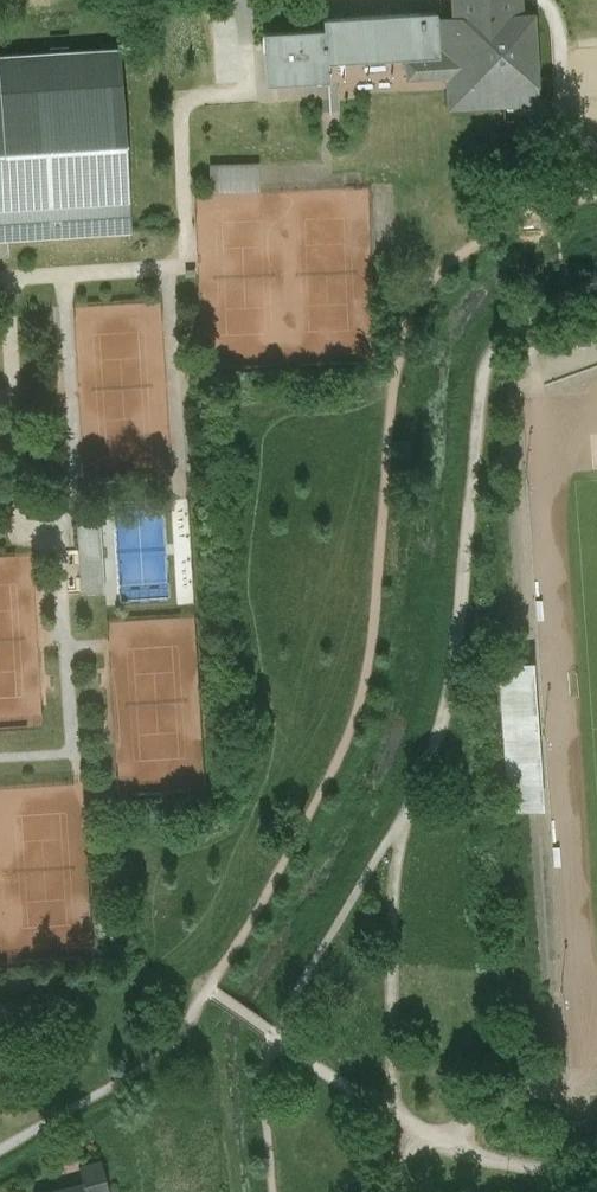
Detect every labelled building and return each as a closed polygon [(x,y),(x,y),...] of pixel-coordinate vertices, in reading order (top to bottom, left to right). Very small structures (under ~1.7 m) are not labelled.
[(455,18),(519,14),(518,0),(454,0),(455,18)] [(436,12),(323,19),(324,29),(263,33),(266,84),(329,80),(328,62),(439,55),(437,19),(436,12)] [(455,18),(437,19),(439,55),(446,54),(449,106),(502,102),(501,84),(535,81),(531,13),(519,14),(455,18)] [(9,255),(8,238),(130,230),(120,48),(0,55),(0,255),(9,255)] [(529,659),(495,660),(503,810),(537,808),(529,659)] [(79,1166),(84,1183),(85,1183),(88,1191),(110,1191),(101,1160),(79,1166)] [(52,1191),(88,1191),(85,1183),(84,1183),(52,1191)]
